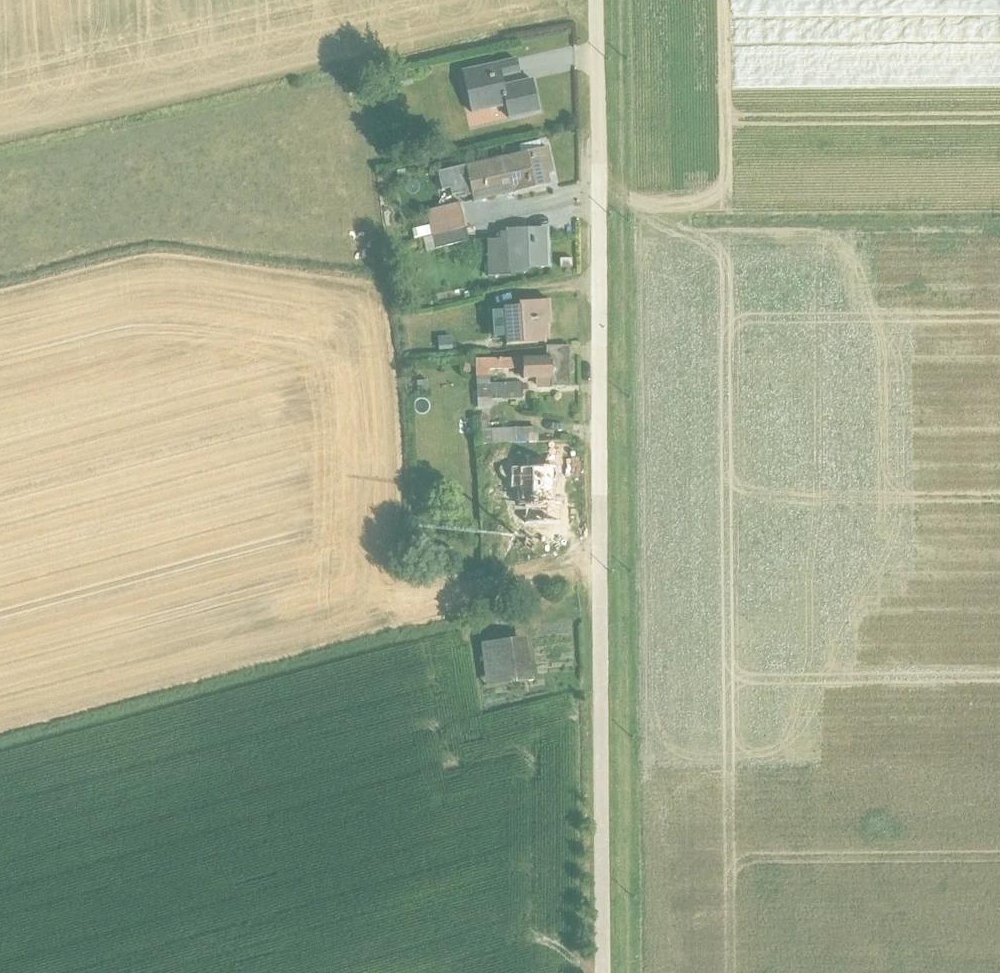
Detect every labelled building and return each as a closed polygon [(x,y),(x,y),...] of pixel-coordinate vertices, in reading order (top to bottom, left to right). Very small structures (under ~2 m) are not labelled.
[(517,58),(461,70),(471,115),(505,107),(508,119),(539,112),(531,80),(504,86),(502,78),(521,74),(517,58)] [(393,75),(395,83),(407,80),(405,72),(393,75)] [(521,153),(507,156),(515,192),(549,185),(546,169),(552,168),(547,148),(541,149),(539,141),(519,146),(521,153)] [(507,156),(438,172),(442,189),(450,187),(452,195),(464,192),(465,196),(472,194),(473,201),(515,192),(507,156)] [(423,238),(466,228),(461,202),(427,211),(430,224),(412,228),(415,240),(423,238)] [(466,228),(423,238),(426,252),(436,250),(438,259),(446,257),(444,248),(470,241),(466,228)] [(495,238),(486,238),(487,275),(527,273),(527,267),(547,266),(546,230),(495,232),(495,238)] [(503,308),(487,309),(489,342),(549,337),(548,325),(551,325),(549,300),(519,302),(519,306),(503,307),(503,308)] [(451,336),(438,337),(439,351),(453,349),(451,336)] [(477,391),(472,391),(473,405),(478,405),(478,409),(491,408),(491,400),(523,398),(523,382),(490,383),(490,369),(516,369),(516,377),(523,377),(523,379),(536,379),(536,388),(552,388),(552,387),(570,387),(570,374),(574,372),(574,363),(570,361),(570,346),(546,346),(546,357),(522,358),(475,359),(477,391)] [(482,445),(529,443),(539,443),(538,427),(480,430),(481,445),(482,445)] [(529,443),(482,445),(482,462),(518,460),(518,456),(530,455),(529,443)] [(530,503),(526,503),(527,524),(531,524),(531,532),(557,532),(557,491),(556,491),(556,465),(529,464),(530,503)] [(510,491),(509,491),(509,506),(522,506),(521,491),(521,486),(510,487),(510,491)] [(528,637),(480,643),(486,687),(533,681),(528,637)]
